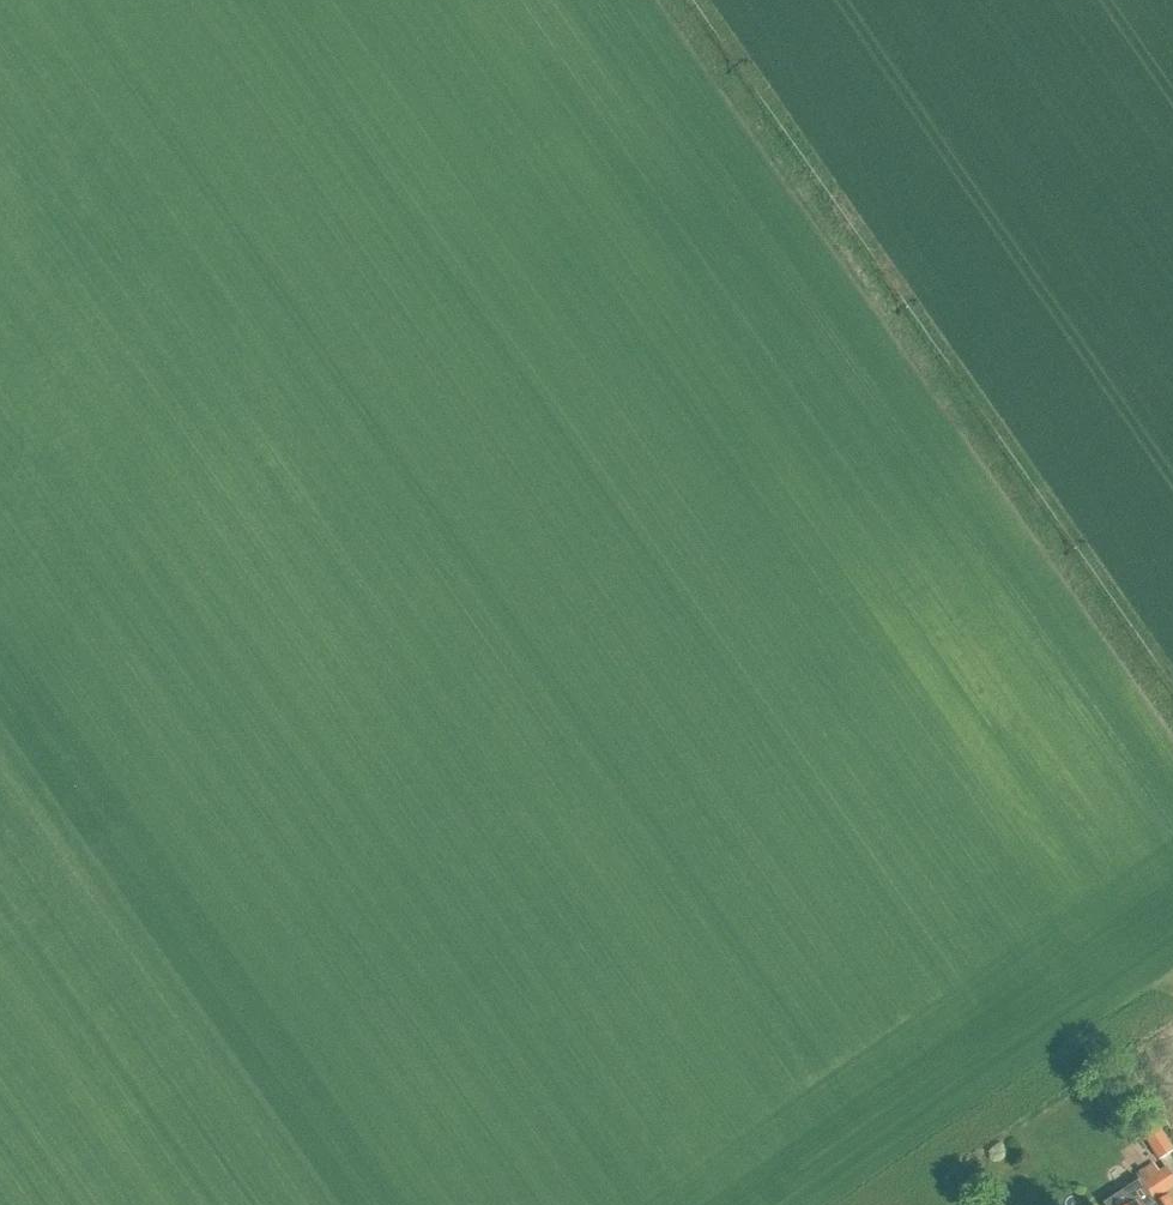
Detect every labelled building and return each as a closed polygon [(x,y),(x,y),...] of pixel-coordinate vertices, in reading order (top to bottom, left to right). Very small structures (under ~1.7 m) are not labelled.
[(1163,1162),(1172,1156),(1172,1142),(1161,1123),(1145,1133),(1163,1162)] [(1158,1202),(1172,1193),(1172,1171),(1171,1167),(1163,1173),(1157,1164),(1140,1175),(1158,1202)] [(1169,1196),(1155,1204),(1172,1204),(1172,1203),(1169,1196)]
